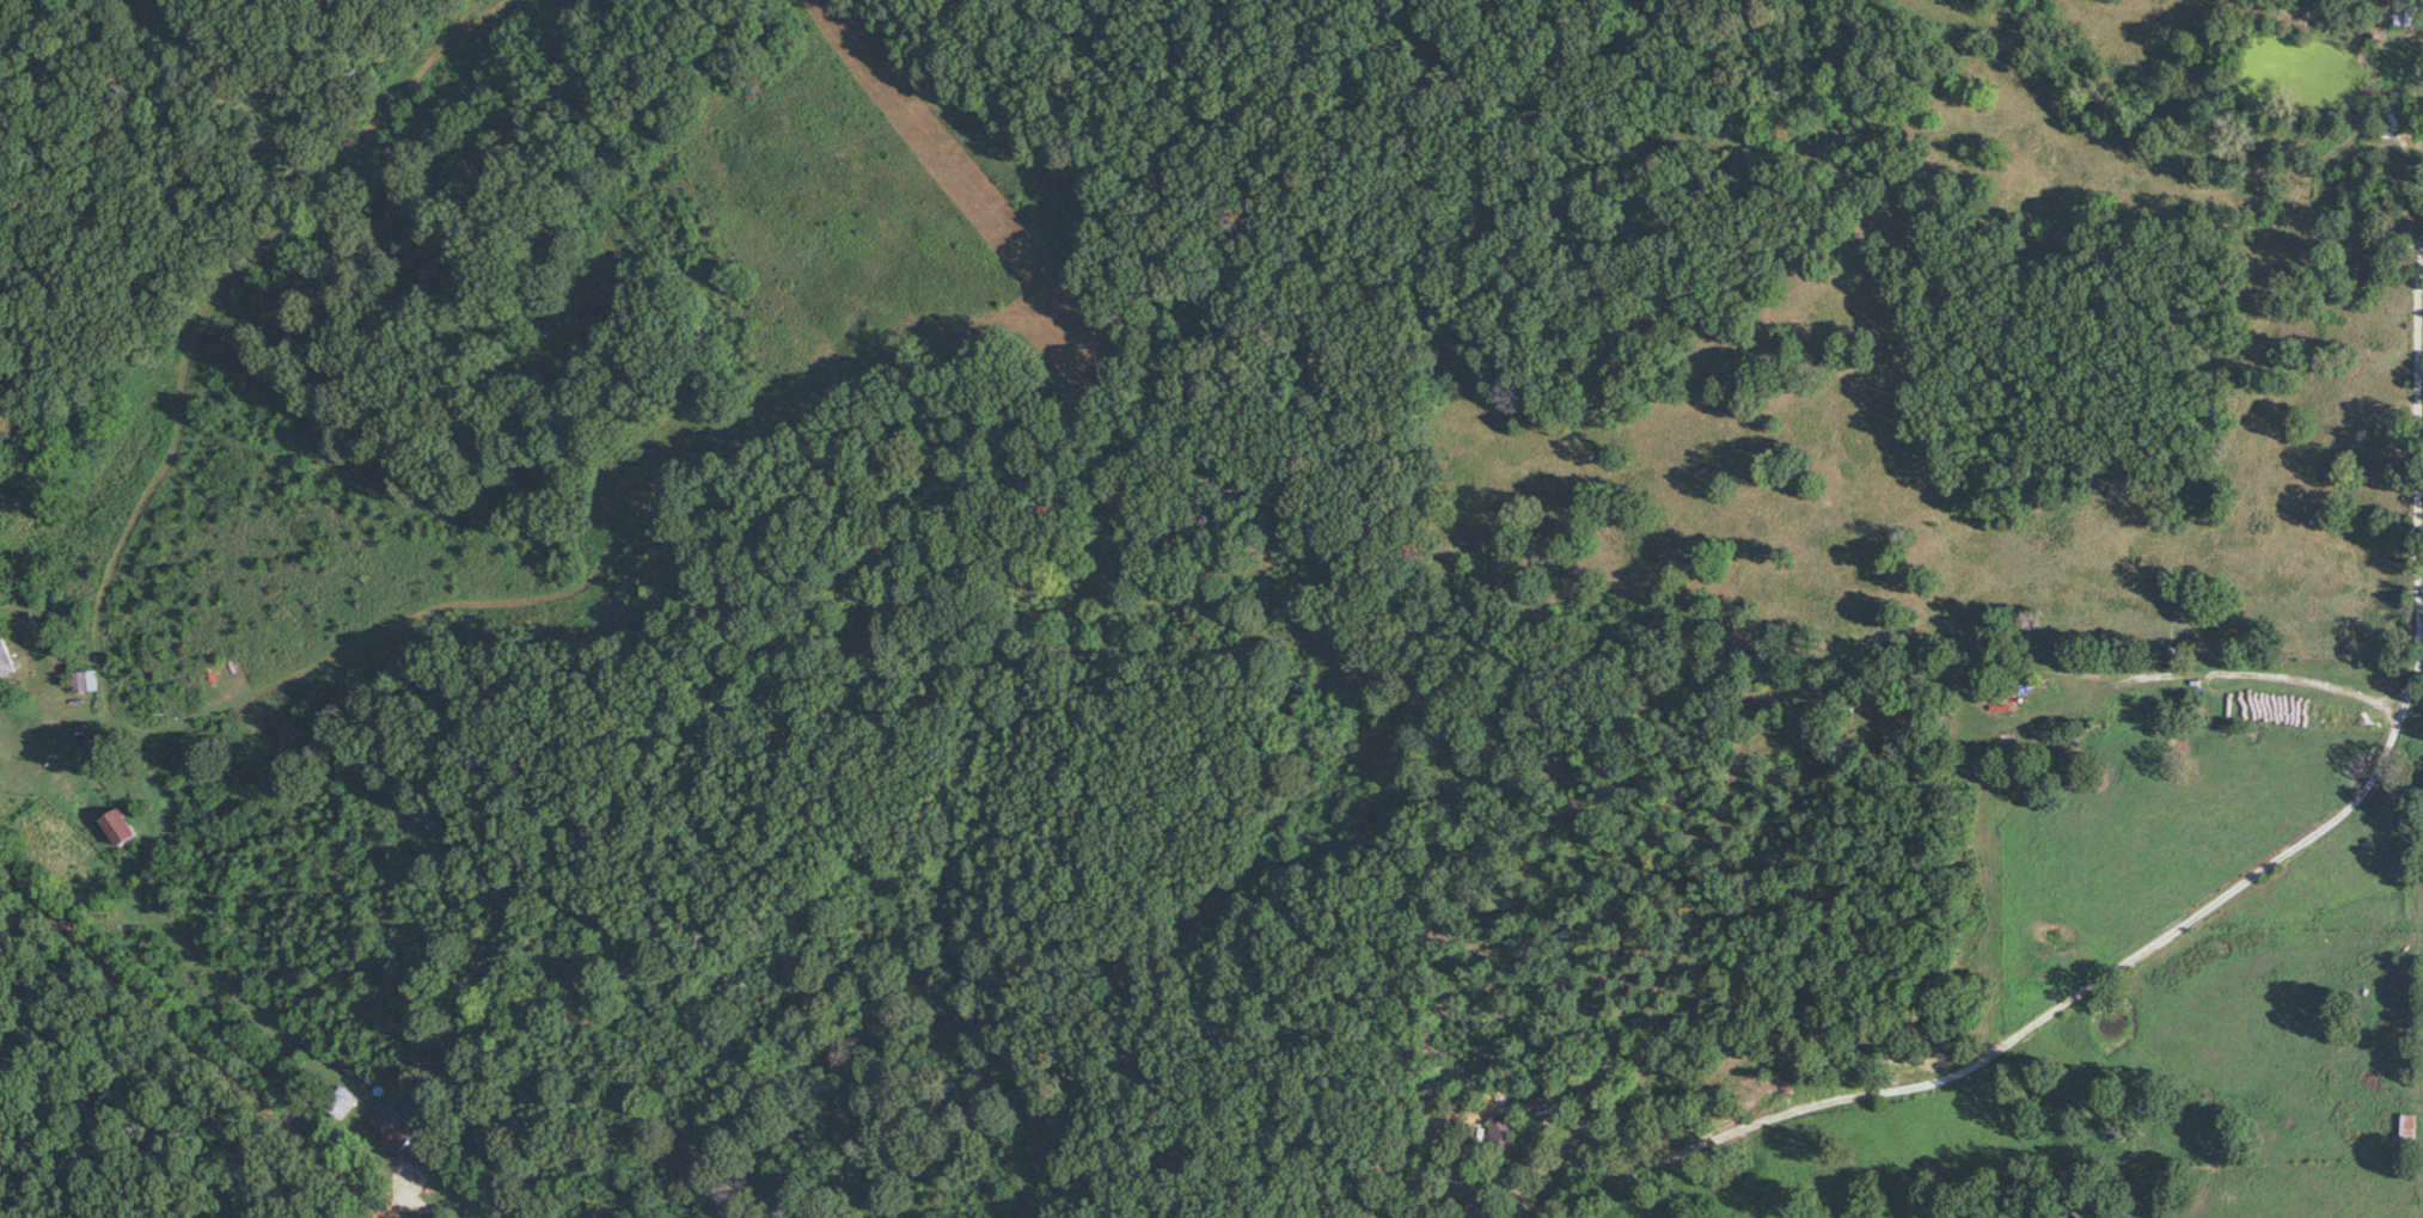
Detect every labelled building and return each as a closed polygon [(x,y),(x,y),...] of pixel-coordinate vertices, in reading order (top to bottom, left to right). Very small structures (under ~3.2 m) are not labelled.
[(2390,26),(2404,27),(2404,7),(2391,7),(2390,26)] [(2397,139),(2396,104),(2374,105),(2375,140),(2397,139)] [(21,672),(6,636),(0,639),(0,681),(21,672)] [(75,672),(76,693),(97,693),(97,671),(75,672)] [(355,1104),(347,1091),(325,1104),(334,1118),(355,1104)] [(367,1123),(400,1151),(416,1132),(383,1104),(367,1123)] [(1522,1150),(1515,1114),(1490,1119),(1497,1155),(1522,1150)] [(2403,1141),(2415,1141),(2415,1114),(2403,1114),(2403,1141)] [(687,1201),(710,1210),(718,1192),(695,1182),(687,1201)]
